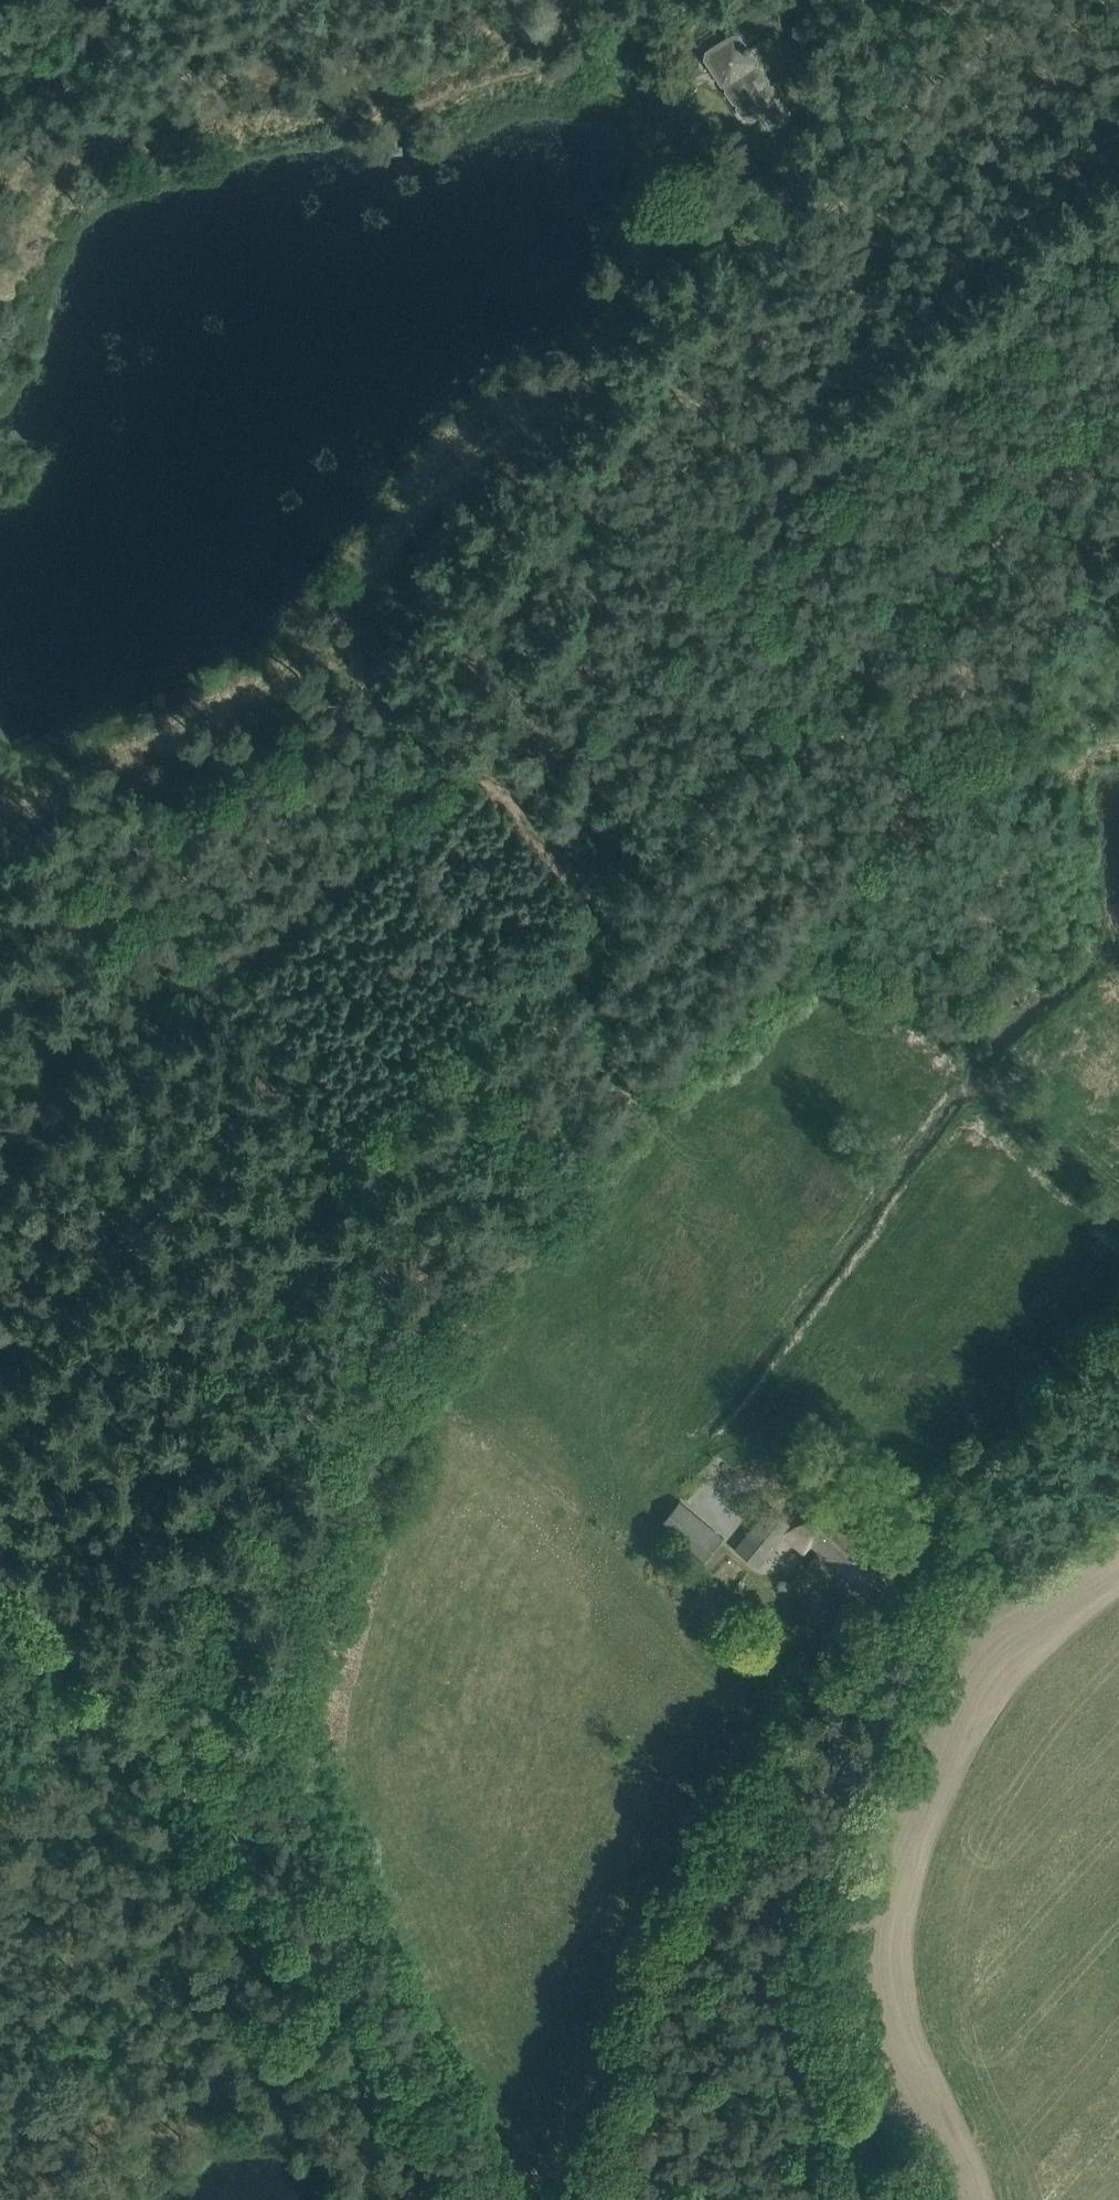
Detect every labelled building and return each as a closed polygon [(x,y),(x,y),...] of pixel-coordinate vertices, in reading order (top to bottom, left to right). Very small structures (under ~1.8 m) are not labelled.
[(778,100),(734,35),(708,52),(707,59),(712,67),(718,68),(717,74),(722,83),(729,84),(727,90),(734,100),(741,102),(749,96),(755,98),(760,105),(759,112),(766,113),(767,107),(778,100)] [(890,1564),(812,1499),(791,1525),(790,1526),(792,1528),(784,1538),(801,1552),(809,1542),(867,1590),(890,1564)] [(679,1500),(658,1526),(701,1562),(722,1537),(679,1500)] [(770,1507),(735,1548),(759,1568),(784,1538),(792,1528),(790,1526),(791,1525),(770,1507)]
